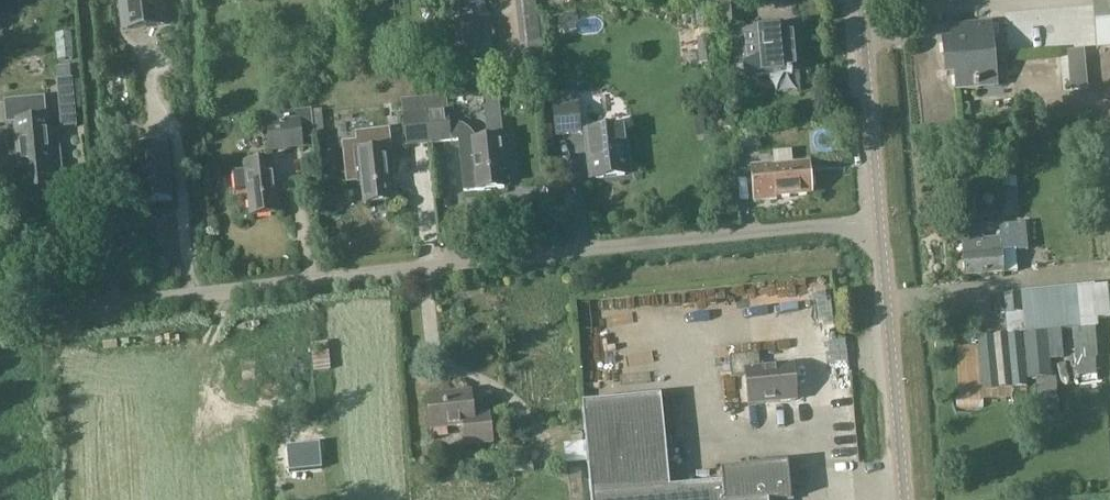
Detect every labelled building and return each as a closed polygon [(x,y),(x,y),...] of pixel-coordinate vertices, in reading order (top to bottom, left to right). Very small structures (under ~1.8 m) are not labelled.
[(121,31),(167,26),(164,0),(160,0),(118,5),(121,31)] [(491,58),(486,13),(494,13),(492,0),(476,0),(458,2),(464,61),(491,58)] [(725,32),(728,32),(732,64),(747,64),(746,61),(755,60),(757,76),(799,71),(794,26),(754,30),(754,36),(744,35),(744,31),(742,31),(739,0),(722,0),(725,32)] [(1109,48),(1109,0),(1107,0),(1095,1),(1098,49),(1109,48)] [(518,9),(516,9),(523,71),(529,70),(543,69),(541,47),(541,42),(540,42),(537,7),(518,9)] [(991,35),(998,34),(998,25),(991,26),(990,23),(952,27),(953,40),(944,41),(948,76),(957,75),(958,91),(980,89),(980,85),(996,84),(991,35)] [(1068,67),(1086,66),(1084,49),(1067,51),(1068,67)] [(62,121),(75,119),(71,77),(58,79),(62,121)] [(485,110),(500,109),(497,88),(483,90),(485,110)] [(578,104),(577,90),(551,92),(556,135),(581,133),(578,104)] [(448,121),(445,94),(402,99),(406,144),(459,138),(461,159),(465,191),(478,190),(504,187),(501,157),(506,156),(503,134),(476,136),(475,134),(474,133),(473,131),(471,129),(470,128),(468,126),(464,124),(461,122),(457,121),(455,121),(451,120),(448,121)] [(47,98),(6,101),(8,124),(17,123),(19,152),(20,154),(13,155),(11,155),(13,170),(21,169),(23,189),(53,187),(51,170),(61,169),(58,131),(48,131),(47,118),(49,118),(47,98)] [(311,112),(269,116),(269,121),(271,149),(303,146),(303,141),(314,140),(314,137),(325,136),(322,111),(311,112)] [(597,176),(624,173),(620,143),(626,143),(624,126),(592,130),(597,176)] [(356,141),(342,143),(346,184),(362,182),(364,202),(390,199),(385,150),(392,150),(390,129),(355,133),(356,141)] [(146,201),(171,199),(166,142),(142,144),(146,201)] [(276,212),(271,160),(245,163),(246,170),(233,172),(235,191),(248,190),(250,214),(276,212)] [(773,162),(751,164),(754,201),(755,201),(777,199),(777,195),(813,192),(810,163),(793,165),(774,167),(773,162)] [(1003,214),(1021,213),(1019,174),(1001,175),(1003,214)] [(982,216),(962,217),(965,276),(969,276),(1004,272),(1017,271),(1015,251),(1029,250),(1026,222),(1000,225),(1001,233),(1001,237),(984,238),(982,216)] [(980,335),(984,389),(1028,386),(1027,381),(1052,378),(1054,378),(1052,354),(1049,331),(1052,331),(1073,329),(1097,328),(1102,327),(1101,319),(1109,318),(1109,284),(1101,285),(1052,289),(1025,291),(1005,293),(1009,333),(980,335)] [(759,368),(758,354),(730,356),(732,377),(746,375),(748,404),(797,399),(793,364),(759,368)] [(474,415),(471,389),(427,394),(431,430),(465,426),(467,444),(492,441),(489,413),(474,415)] [(585,439),(587,459),(592,499),(779,499),(791,499),(788,464),(720,470),(721,483),(670,488),(660,396),(581,403),(585,439)] [(567,462),(587,459),(585,439),(565,441),(567,462)] [(320,468),(321,468),(319,443),(287,446),(289,470),(320,468)] [(514,473),(533,471),(533,462),(513,464),(514,473)]
